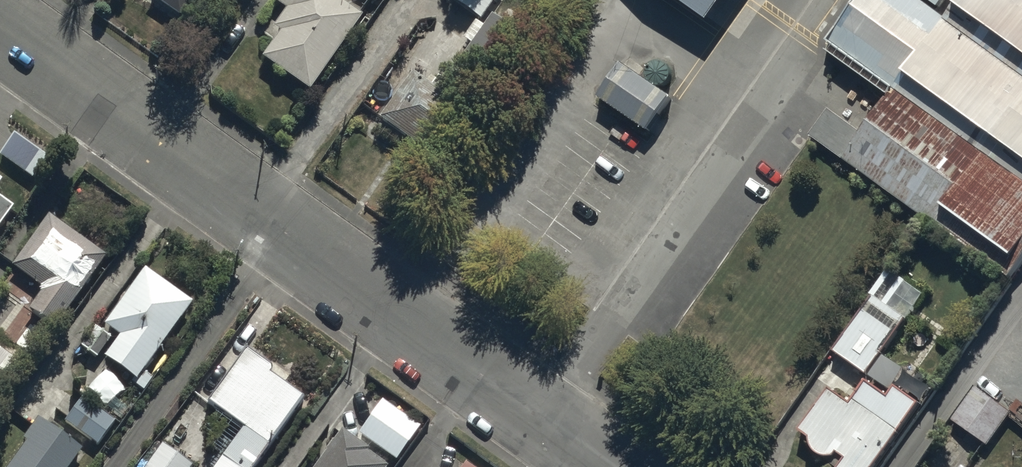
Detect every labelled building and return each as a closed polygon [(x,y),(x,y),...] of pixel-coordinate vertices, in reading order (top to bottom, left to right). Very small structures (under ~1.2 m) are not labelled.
[(187,10),(194,0),(174,0),(187,10)] [(340,0),(282,0),(250,48),(315,92),(366,17),(340,0)] [(450,3),(482,25),(454,64),(468,74),(481,55),(499,67),(520,36),(489,14),(492,10),(495,12),(504,0),(451,0),(450,3)] [(717,20),(731,0),(688,0),(717,20)] [(810,136),(1010,281),(1021,265),(1021,0),(961,0),(944,23),(935,17),(946,0),(859,0),(826,46),(893,94),(864,135),(829,110),(810,136)] [(671,102),(622,68),(598,103),(648,136),(671,102)] [(0,145),(0,158),(28,177),(43,154),(9,132),(0,145)] [(15,207),(0,197),(0,228),(15,207)] [(31,306),(56,326),(109,257),(53,214),(12,266),(44,290),(31,306)] [(98,370),(130,393),(194,304),(145,269),(105,324),(122,336),(98,370)] [(906,324),(870,299),(832,354),(867,379),(906,324)] [(45,338),(26,325),(12,344),(31,357),(45,338)] [(28,368),(0,348),(0,406),(28,368)] [(309,396),(249,353),(212,405),(246,430),(219,466),(258,466),(309,396)] [(920,408),(856,379),(852,370),(792,444),(821,466),(875,466),(920,408)] [(975,390),(950,423),(987,450),(1011,417),(975,390)] [(82,398),(65,422),(98,446),(116,421),(82,398)] [(359,434),(397,460),(420,427),(382,401),(359,434)] [(85,449),(40,416),(2,466),(72,466),(85,449)] [(388,466),(341,434),(319,466),(387,466),(388,466)] [(194,463),(166,442),(148,466),(191,466),(194,463)]
